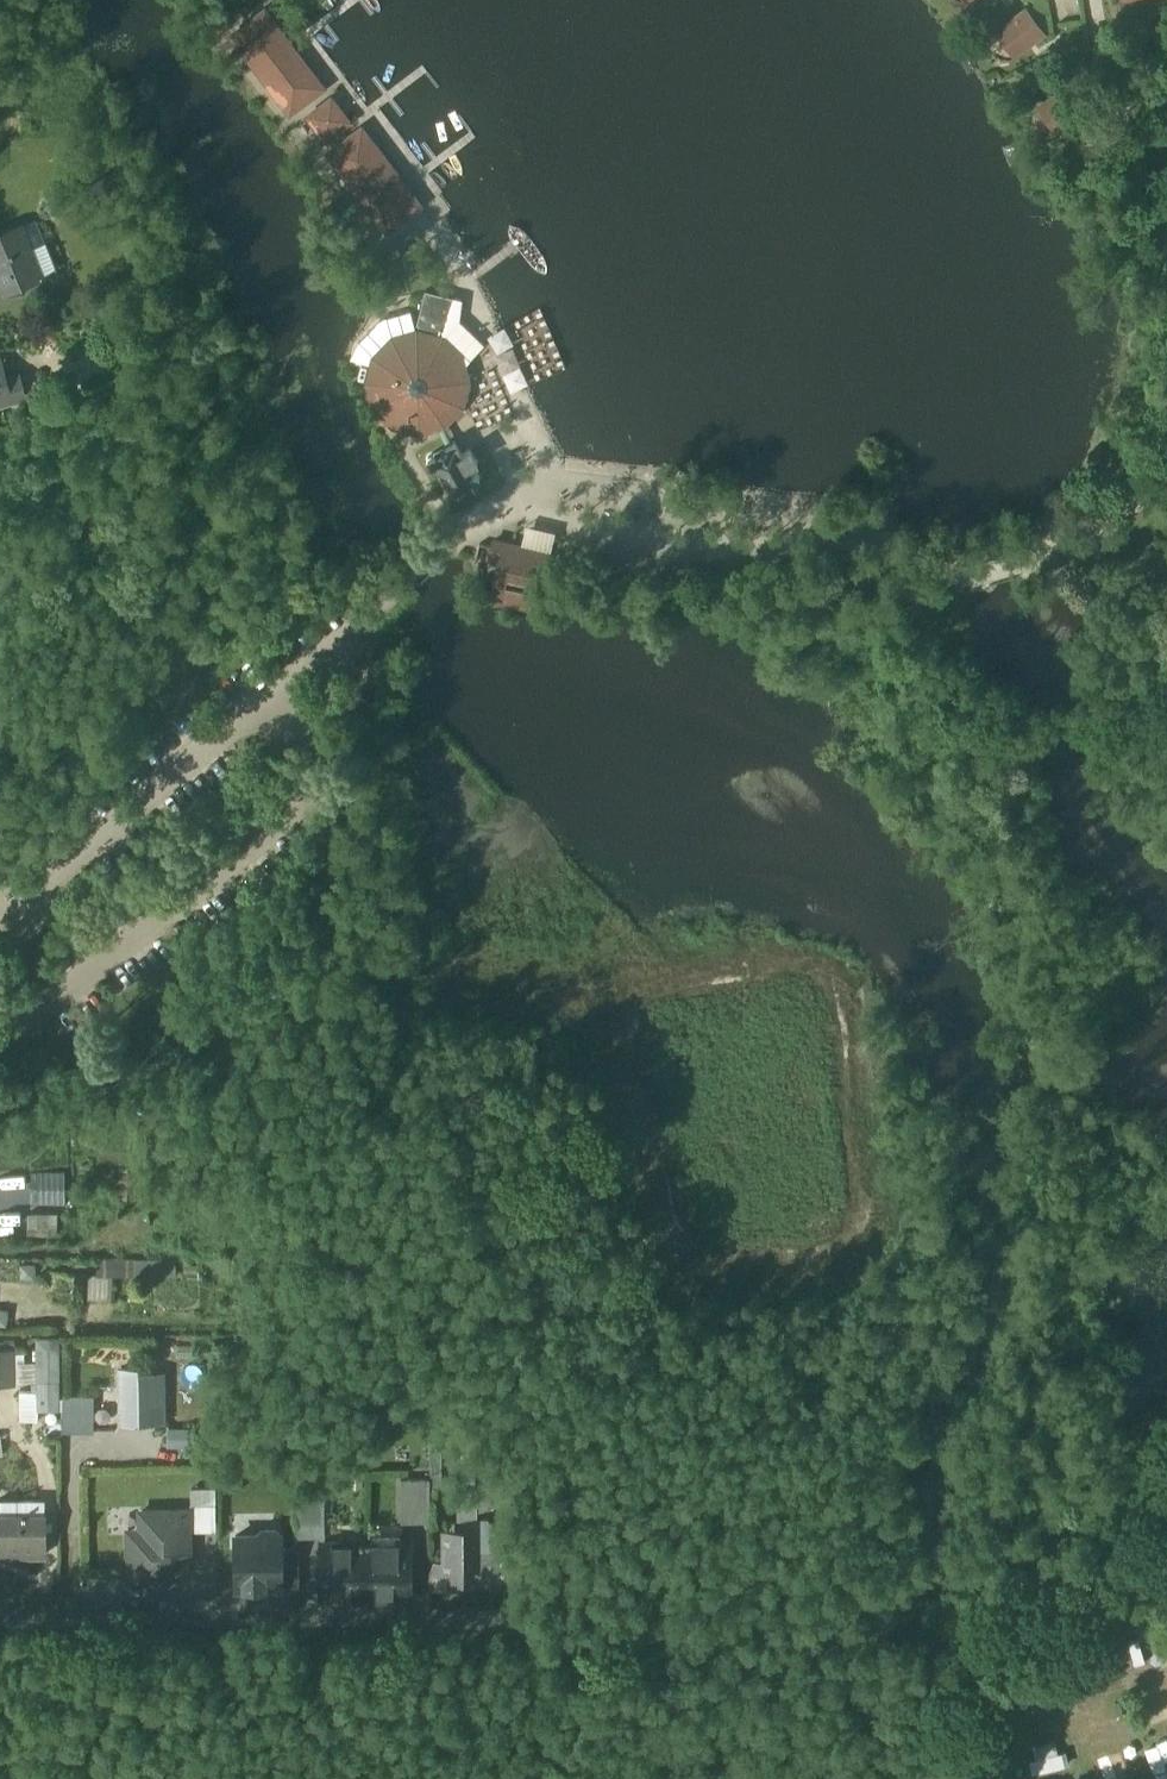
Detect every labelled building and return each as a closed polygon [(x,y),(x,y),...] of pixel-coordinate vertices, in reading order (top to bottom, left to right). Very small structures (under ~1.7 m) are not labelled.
[(997,28),(1013,49),(1042,27),(1026,6),(997,28)] [(232,35),(290,112),(322,88),(264,11),(232,35)] [(1040,102),(1054,125),(1084,105),(1070,82),(1040,102)] [(309,115),(325,137),(347,121),(331,98),(309,115)] [(329,153),(387,229),(419,205),(361,129),(329,153)] [(19,225),(29,248),(47,241),(37,217),(19,225)] [(3,290),(40,275),(29,248),(19,225),(0,233),(0,282),(3,290)] [(58,268),(47,241),(29,248),(40,275),(58,268)] [(418,431),(419,431),(443,424),(461,405),(467,380),(460,355),(442,337),(443,330),(445,331),(454,297),(425,290),(416,324),(419,324),(417,331),(416,331),(392,338),(391,338),(374,356),(374,357),(367,381),(367,382),(374,406),(375,407),(393,424),(393,425),(418,431)] [(479,424),(508,417),(495,360),(465,367),(479,424)] [(21,395),(17,379),(4,383),(0,369),(0,402),(21,395)] [(473,486),(470,481),(472,483),(475,483),(476,482),(478,481),(479,478),(479,477),(478,475),(476,473),(474,472),(472,473),(469,467),(477,462),(469,449),(462,454),(454,440),(446,445),(448,448),(436,455),(435,454),(431,453),(427,455),(427,460),(429,463),(433,464),(434,466),(435,465),(449,488),(444,491),(449,500),(473,486)] [(499,601),(535,609),(547,553),(492,540),(488,560),(500,563),(492,586),(502,589),(499,601)] [(29,1232),(57,1233),(58,1212),(29,1211),(29,1232)] [(98,1275),(99,1275),(110,1275),(111,1275),(156,1275),(157,1261),(99,1260),(98,1275)] [(110,1296),(110,1275),(99,1275),(99,1296),(110,1296)] [(8,1306),(0,1307),(0,1322),(8,1322),(8,1306)] [(62,1406),(61,1333),(36,1334),(37,1388),(19,1389),(19,1418),(40,1417),(39,1407),(62,1406)] [(21,1387),(36,1387),(35,1361),(20,1361),(21,1387)] [(120,1394),(155,1394),(155,1373),(139,1373),(139,1368),(120,1368),(120,1394)] [(163,1373),(155,1373),(155,1394),(164,1394),(163,1373)] [(155,1419),(155,1418),(155,1394),(120,1394),(120,1419),(155,1419)] [(164,1394),(155,1394),(155,1418),(164,1418),(164,1394)] [(95,1395),(62,1395),(62,1428),(95,1428),(95,1395)] [(401,1521),(430,1521),(429,1478),(401,1478),(401,1521)] [(477,1493),(476,1508),(494,1502),(481,1482),(477,1484),(477,1493)] [(324,1491),(298,1491),(298,1534),(325,1534),(324,1491)] [(460,1493),(460,1517),(477,1517),(476,1508),(477,1493),(460,1493)] [(189,1504),(189,1531),(216,1530),(215,1504),(189,1504)] [(128,1535),(129,1577),(164,1577),(167,1573),(167,1565),(174,1557),(178,1561),(189,1550),(188,1510),(140,1511),(141,1527),(134,1535),(128,1535)] [(45,1551),(44,1513),(20,1513),(0,1514),(0,1552),(20,1551),(45,1551)] [(460,1517),(460,1528),(460,1541),(444,1541),(444,1558),(444,1577),(445,1577),(445,1587),(463,1587),(463,1584),(477,1584),(477,1583),(477,1517),(460,1517)] [(509,1552),(509,1543),(496,1543),(496,1542),(494,1542),(493,1531),(485,1517),(477,1517),(477,1583),(492,1583),(492,1586),(510,1586),(509,1557),(509,1552)] [(460,1528),(444,1528),(444,1541),(460,1541),(460,1528)] [(235,1534),(236,1587),(281,1586),(281,1548),(281,1534),(276,1529),(261,1529),(256,1534),(235,1534)] [(509,1531),(493,1531),(494,1542),(496,1542),(496,1543),(509,1543),(509,1531)] [(321,1596),(364,1597),(365,1542),(322,1541),(321,1596)] [(410,1542),(365,1542),(364,1597),(410,1597),(410,1542)] [(281,1548),(281,1586),(299,1586),(299,1548),(281,1548)] [(167,1565),(167,1573),(178,1561),(174,1557),(167,1565)] [(444,1577),(444,1558),(441,1558),(430,1558),(430,1587),(445,1587),(445,1577),(444,1577)] [(1154,1765),(1166,1760),(1166,1735),(1166,1732),(1144,1741),(1154,1765)] [(1027,1740),(1032,1765),(1065,1759),(1060,1734),(1027,1740)] [(1096,1753),(1104,1777),(1129,1769),(1121,1744),(1096,1753)]
